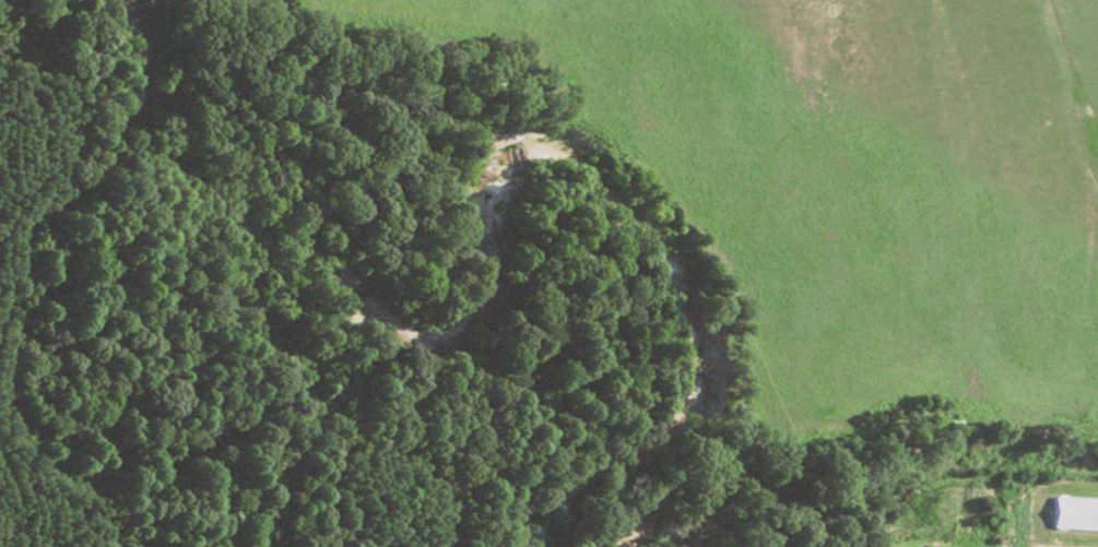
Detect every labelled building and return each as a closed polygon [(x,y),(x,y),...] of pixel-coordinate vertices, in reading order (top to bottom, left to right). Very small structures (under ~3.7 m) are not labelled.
[(1056,498),(1054,530),(1097,532),(1097,500),(1056,498)]
